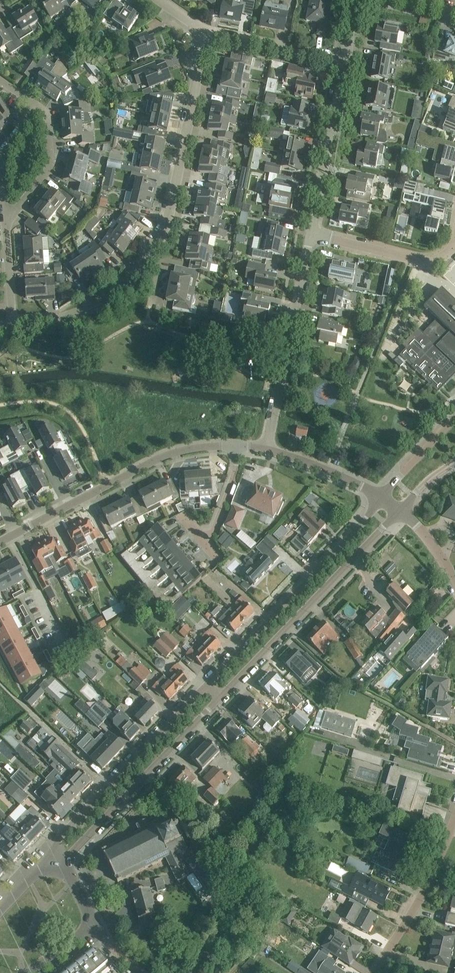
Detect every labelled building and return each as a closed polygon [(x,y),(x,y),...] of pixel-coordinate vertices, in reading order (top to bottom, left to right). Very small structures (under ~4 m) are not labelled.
[(70,7),(65,0),(43,0),(40,2),(41,3),(38,4),(43,11),(44,10),(51,19),(64,10),(64,11),(70,7)] [(94,9),(101,0),(81,0),(94,9)] [(116,0),(114,0),(107,10),(116,16),(112,21),(122,28),(121,30),(122,30),(123,29),(128,32),(139,16),(129,9),(126,13),(121,9),(124,6),(116,0)] [(256,0),(226,0),(225,3),(223,3),(220,18),(240,22),(243,7),(241,6),(241,4),(255,7),(256,0)] [(307,20),(320,23),(317,35),(324,36),(332,0),(309,0),(311,0),(307,20)] [(268,2),(266,3),(265,5),(262,17),(261,17),(260,22),(261,23),(260,25),(269,27),(270,25),(284,28),(289,7),(281,5),(279,11),(272,10),(273,7),(273,4),(271,2),(268,2)] [(13,30),(16,34),(20,41),(33,33),(29,27),(38,22),(30,9),(22,15),(20,12),(13,17),(19,26),(13,30)] [(418,26),(426,28),(429,18),(421,16),(418,26)] [(378,27),(375,42),(381,42),(380,48),(400,52),(401,46),(396,45),(399,31),(398,30),(394,30),(395,25),(385,23),(384,28),(378,27)] [(6,46),(11,54),(24,46),(20,41),(16,34),(9,38),(1,25),(0,26),(0,49),(6,46)] [(67,31),(61,36),(64,41),(71,37),(67,31)] [(143,34),(127,41),(132,54),(137,52),(140,60),(158,53),(154,44),(156,44),(153,37),(150,39),(145,40),(143,34)] [(450,40),(449,44),(437,40),(437,39),(437,38),(433,60),(433,59),(437,60),(440,61),(443,60),(447,60),(450,59),(453,57),(454,58),(454,41),(450,40)] [(372,69),(371,77),(387,80),(390,63),(394,63),(396,54),(381,51),(380,56),(373,55),(372,64),(373,64),(372,69)] [(225,66),(223,74),(248,79),(249,75),(243,74),(245,65),(251,66),(253,58),(243,55),(231,53),(230,61),(227,61),(226,61),(225,66)] [(42,74),(39,78),(40,79),(35,86),(46,94),(51,86),(54,89),(59,81),(63,79),(67,75),(64,71),(66,70),(58,60),(54,65),(43,57),(35,70),(42,74)] [(22,73),(28,77),(36,66),(30,61),(22,73)] [(272,62),(271,68),(282,71),(284,64),(272,62)] [(150,65),(133,72),(138,84),(147,81),(150,88),(171,80),(165,67),(153,71),(150,65)] [(304,74),(305,68),(289,65),(286,83),(297,85),(295,96),(312,99),(317,77),(304,74)] [(248,79),(223,74),(222,79),(220,87),(230,89),(240,91),(242,82),(247,83),(248,79)] [(438,85),(440,77),(432,75),(431,82),(438,85)] [(277,79),(268,77),(265,90),(275,92),(277,79)] [(230,89),(220,87),(222,79),(218,78),(215,93),(229,96),(230,89)] [(51,86),(46,94),(57,101),(59,98),(62,100),(64,106),(75,102),(83,99),(82,96),(80,92),(73,87),(74,86),(63,79),(59,81),(54,89),(51,86)] [(451,90),(453,84),(446,81),(444,87),(451,90)] [(368,97),(366,106),(373,107),(372,111),(380,112),(381,109),(386,110),(388,102),(385,102),(388,88),(368,84),(366,91),(369,92),(368,97)] [(146,114),(151,115),(170,119),(172,105),(161,103),(163,93),(150,94),(146,114)] [(266,94),(265,100),(270,101),(274,102),(275,96),(266,94)] [(448,107),(452,109),(443,130),(454,135),(454,97),(453,96),(448,107)] [(0,98),(0,105),(6,113),(2,117),(0,116),(0,131),(1,132),(8,123),(5,120),(11,114),(0,98)] [(225,105),(213,103),(210,116),(236,121),(237,117),(231,116),(233,107),(238,109),(240,102),(226,100),(225,105)] [(259,119),(262,103),(256,102),(254,118),(259,119)] [(283,117),(281,125),(288,127),(308,130),(310,119),(311,113),(308,112),(309,105),(295,102),(294,109),(292,108),(292,109),(290,119),(283,117)] [(61,113),(62,126),(82,124),(94,122),(90,113),(91,113),(90,103),(75,104),(76,111),(61,113)] [(385,118),(362,113),(360,120),(363,121),(360,134),(377,138),(376,142),(384,144),(386,142),(386,134),(384,131),(386,130),(386,126),(385,125),(384,124),(385,118)] [(167,133),(170,119),(151,115),(149,128),(144,127),(142,134),(148,135),(154,136),(156,130),(167,133)] [(208,129),(209,129),(220,131),(218,138),(232,140),(233,134),(227,133),(229,124),(235,125),(236,121),(210,116),(208,129)] [(83,130),(82,124),(62,126),(63,139),(78,137),(79,144),(94,143),(93,134),(88,134),(87,132),(86,131),(85,130),(83,130)] [(144,154),(162,158),(165,143),(147,140),(148,135),(142,134),(115,128),(113,137),(140,143),(140,146),(146,147),(144,154)] [(283,131),(270,128),(268,137),(281,139),(283,131)] [(254,140),(256,132),(249,130),(247,139),(254,140)] [(444,141),(433,137),(431,144),(443,147),(444,141)] [(210,147),(204,145),(201,158),(227,164),(231,144),(211,140),(210,147)] [(288,140),(285,154),(304,158),(306,144),(288,140)] [(367,143),(366,150),(359,149),(356,163),(376,168),(378,155),(383,156),(384,147),(367,143)] [(407,149),(405,155),(412,157),(414,150),(407,148),(407,149)] [(434,177),(450,181),(454,166),(454,154),(454,152),(454,151),(445,148),(442,162),(438,161),(434,177)] [(70,154),(67,167),(86,172),(89,162),(98,165),(101,154),(87,150),(85,158),(70,154)] [(162,158),(144,154),(143,162),(137,161),(135,168),(159,173),(162,158)] [(304,158),(285,154),(282,167),(301,171),(304,158)] [(109,158),(107,167),(120,170),(122,161),(109,158)] [(227,164),(201,158),(198,171),(210,174),(209,181),(227,185),(229,177),(228,177),(230,169),(226,168),(227,164)] [(252,161),(251,169),(258,171),(260,162),(252,161)] [(265,171),(279,174),(280,166),(267,164),(265,171)] [(245,188),(249,168),(242,166),(238,187),(245,188)] [(83,182),(86,172),(67,167),(63,179),(77,183),(75,191),(90,195),(93,185),(83,182)] [(107,168),(106,175),(114,177),(116,170),(107,168)] [(136,180),(133,193),(153,197),(156,185),(143,181),(145,176),(132,173),(130,179),(136,180)] [(370,203),(370,202),(371,195),(365,194),(367,186),(372,187),(375,177),(357,173),(355,179),(348,177),(346,190),(352,192),(350,198),(370,203)] [(274,185),(270,185),(269,185),(268,185),(268,186),(267,186),(267,187),(265,195),(291,200),(293,190),(297,191),(298,184),(275,179),(274,185)] [(443,210),(445,201),(416,194),(418,184),(405,181),(402,194),(414,197),(413,203),(433,208),(430,220),(428,219),(425,232),(437,235),(440,223),(444,224),(443,227),(444,227),(447,209),(446,209),(446,210),(443,210)] [(205,191),(199,190),(197,203),(216,207),(218,198),(224,199),(226,187),(207,183),(205,191)] [(241,209),(245,189),(238,187),(234,208),(241,209)] [(44,201),(57,211),(65,201),(69,204),(73,199),(62,191),(58,195),(52,190),(44,201)] [(150,210),(153,197),(133,193),(130,205),(125,203),(124,204),(121,203),(119,209),(136,213),(137,207),(150,210)] [(266,205),(266,206),(269,206),(269,207),(270,207),(269,213),(291,217),(293,211),(289,210),(291,200),(265,195),(264,202),(264,203),(264,204),(265,205),(266,205)] [(57,211),(44,201),(35,211),(41,216),(37,221),(48,230),(52,225),(49,222),(57,211)] [(251,204),(243,202),(241,210),(249,212),(251,204)] [(339,223),(356,226),(358,217),(366,218),(369,205),(353,202),(351,208),(342,207),(339,223)] [(197,203),(194,216),(202,217),(200,224),(212,227),(212,228),(220,230),(224,231),(226,222),(220,220),(220,217),(214,216),(216,207),(197,203)] [(388,207),(386,221),(393,222),(396,209),(388,207)] [(113,230),(116,232),(131,244),(140,232),(132,227),(136,222),(125,213),(113,230)] [(93,215),(83,227),(94,240),(97,236),(91,232),(92,231),(101,221),(100,220),(94,216),(93,215)] [(37,235),(43,228),(30,218),(24,224),(37,235)] [(262,229),(261,239),(267,240),(286,244),(288,232),(278,229),(279,223),(267,221),(265,230),(262,229)] [(225,238),(227,231),(212,228),(210,235),(225,238)] [(131,244),(116,232),(112,238),(108,235),(100,246),(112,254),(115,249),(123,255),(131,244)] [(190,233),(188,246),(213,251),(214,247),(208,246),(210,237),(190,233)] [(25,252),(43,251),(49,251),(48,238),(24,239),(25,252)] [(253,249),(252,256),(271,260),(273,254),(284,256),(286,244),(267,240),(261,239),(258,250),(253,249)] [(95,244),(90,248),(89,246),(79,253),(79,255),(82,258),(93,275),(104,268),(101,264),(106,261),(95,244)] [(185,259),(191,260),(189,269),(200,271),(209,273),(213,251),(188,246),(185,259)] [(26,265),(24,265),(24,274),(38,273),(44,272),(44,264),(50,264),(49,251),(43,251),(25,252),(26,265)] [(82,282),(93,275),(82,258),(71,265),(69,262),(64,265),(70,275),(75,271),(82,282)] [(349,264),(349,263),(339,261),(339,262),(332,261),(331,267),(330,266),(328,278),(353,283),(355,272),(354,271),(355,265),(349,264)] [(265,266),(249,263),(246,278),(257,280),(255,287),(273,291),(276,277),(263,274),(265,266)] [(62,272),(61,264),(54,265),(54,272),(62,272)] [(198,280),(200,271),(189,269),(186,268),(184,276),(172,274),(169,287),(194,292),(195,288),(189,287),(191,279),(198,280)] [(398,272),(396,271),(388,269),(382,297),(385,297),(387,298),(388,298),(398,272)] [(26,298),(36,298),(36,301),(56,299),(54,278),(46,279),(46,281),(25,283),(26,298)] [(64,285),(68,291),(74,288),(70,282),(64,285)] [(172,310),(196,315),(197,309),(192,305),(194,304),(195,303),(195,299),(195,297),(194,296),(194,292),(169,287),(166,300),(174,302),(172,310)] [(445,291),(445,292),(442,289),(425,307),(424,308),(424,309),(424,310),(425,310),(425,311),(426,312),(427,312),(428,312),(429,311),(437,319),(423,334),(418,329),(402,346),(406,349),(400,356),(406,362),(407,360),(413,365),(411,367),(416,371),(417,369),(423,375),(421,377),(425,381),(427,379),(433,384),(431,386),(438,392),(454,375),(454,300),(445,291)] [(324,295),(322,307),(329,308),(328,314),(342,317),(343,310),(341,310),(341,307),(342,307),(343,304),(342,304),(343,300),(356,303),(358,294),(351,293),(351,294),(329,290),(328,296),(324,295)] [(243,314),(242,319),(252,321),(253,318),(265,320),(266,313),(269,314),(270,306),(255,303),(257,296),(243,293),(241,301),(242,301),(239,313),(243,314)] [(222,314),(224,303),(214,301),(212,312),(222,314)] [(339,321),(326,319),(320,317),(320,318),(321,318),(320,323),(319,323),(317,332),(320,332),(319,340),(336,344),(338,336),(342,337),(343,328),(338,327),(339,321)] [(388,356),(400,367),(404,364),(391,352),(388,356)] [(355,359),(351,368),(355,370),(358,372),(363,361),(362,360),(360,359),(358,358),(355,359)] [(181,373),(193,369),(191,363),(179,366),(181,373)] [(230,417),(240,417),(241,410),(231,409),(230,417)] [(53,447),(56,453),(68,446),(61,432),(56,434),(52,426),(40,432),(49,450),(53,447)] [(298,427),(297,429),(296,435),(306,438),(308,429),(298,427)] [(10,445),(4,449),(11,463),(12,463),(25,456),(22,450),(25,448),(27,447),(25,443),(18,430),(5,436),(10,445)] [(41,439),(36,442),(39,449),(45,446),(41,439)] [(68,446),(56,453),(59,458),(54,460),(65,480),(77,474),(71,463),(76,460),(68,446)] [(2,467),(0,468),(0,469),(11,463),(4,449),(0,450),(0,462),(2,467)] [(21,467),(18,461),(13,463),(16,469),(21,467)] [(25,469),(17,473),(26,489),(32,486),(33,489),(37,495),(49,489),(45,481),(47,481),(43,474),(41,475),(40,471),(38,469),(36,464),(25,469)] [(210,472),(198,473),(199,493),(200,498),(219,496),(218,483),(211,483),(210,472)] [(26,489),(17,473),(10,477),(13,482),(2,488),(5,494),(4,494),(7,501),(9,501),(13,508),(25,502),(20,492),(26,489)] [(199,493),(198,473),(185,474),(186,485),(179,486),(180,499),(190,499),(189,493),(199,493)] [(165,481),(152,487),(160,503),(172,497),(174,500),(180,497),(172,482),(166,484),(165,481)] [(262,513),(273,518),(275,514),(278,515),(284,503),(281,501),(283,497),(256,485),(254,491),(249,489),(244,490),(242,496),(244,500),(249,502),(248,503),(263,510),(262,513)] [(136,500),(143,516),(162,506),(160,503),(152,487),(139,493),(141,497),(136,500)] [(305,502),(309,506),(315,501),(311,496),(305,502)] [(449,498),(443,516),(454,520),(454,499),(449,498)] [(128,499),(115,505),(123,521),(136,515),(137,518),(143,516),(136,500),(130,503),(128,499)] [(123,521),(115,505),(103,512),(105,515),(99,518),(107,534),(113,531),(111,527),(123,521)] [(244,513),(233,509),(226,526),(237,531),(244,513)] [(306,510),(298,519),(301,521),(300,522),(302,524),(303,523),(310,530),(303,538),(300,535),(293,542),(303,552),(326,528),(321,523),(320,524),(307,511),(306,510)] [(87,520),(77,525),(84,538),(90,535),(93,541),(101,537),(97,529),(93,531),(87,520)] [(128,565),(165,536),(160,530),(165,526),(162,523),(160,524),(121,557),(128,565)] [(77,525),(67,531),(72,541),(69,543),(74,554),(78,552),(81,557),(91,552),(84,538),(77,525)] [(282,526),(274,534),(280,540),(288,532),(282,526)] [(138,533),(132,536),(136,541),(141,539),(141,538),(138,533)] [(278,544),(268,535),(262,541),(272,550),(278,544)] [(176,540),(174,537),(169,541),(165,536),(128,565),(136,574),(176,540)] [(41,542),(42,544),(53,566),(56,571),(60,569),(56,563),(67,557),(61,547),(57,549),(52,539),(47,541),(46,539),(41,542)] [(107,540),(101,543),(107,554),(113,551),(107,540)] [(179,544),(176,540),(136,574),(143,583),(179,553),(174,547),(179,544)] [(280,557),(272,550),(262,541),(256,548),(264,557),(256,565),(251,559),(247,563),(252,569),(245,576),(254,585),(272,566),(274,564),(273,564),(280,557)] [(53,566),(42,544),(32,550),(37,560),(33,562),(40,574),(53,566)] [(122,545),(116,547),(120,554),(125,552),(126,551),(122,545)] [(191,558),(189,555),(184,559),(179,553),(143,583),(150,592),(191,558)] [(150,592),(158,600),(194,571),(189,565),(194,561),(191,558),(150,592)] [(3,565),(14,585),(26,578),(15,559),(3,565)] [(72,559),(65,563),(71,574),(78,570),(72,559)] [(2,591),(14,585),(3,565),(0,567),(0,587),(2,591)] [(205,571),(198,576),(194,571),(158,600),(165,609),(201,580),(208,574),(205,571)] [(427,571),(419,580),(424,586),(428,582),(429,583),(434,578),(427,571)] [(83,578),(90,591),(97,587),(90,574),(83,578)] [(44,576),(38,579),(44,590),(50,586),(44,576)] [(389,589),(385,592),(405,613),(414,604),(394,584),(392,586),(391,586),(388,588),(389,589)] [(182,596),(168,611),(178,621),(193,605),(188,600),(188,601),(182,596)] [(239,610),(235,613),(244,622),(254,612),(248,605),(250,603),(243,596),(233,605),(239,610)] [(119,605),(102,614),(106,621),(123,612),(119,605)] [(216,605),(209,612),(214,617),(221,609),(216,605)] [(384,642),(405,617),(396,610),(389,619),(386,616),(387,616),(377,606),(360,623),(376,639),(377,637),(384,642)] [(12,618),(6,607),(0,610),(0,625),(12,618)] [(225,614),(218,621),(225,628),(228,626),(235,632),(244,622),(235,613),(230,608),(225,614)] [(129,611),(124,617),(128,620),(133,614),(129,611)] [(88,625),(93,634),(107,626),(102,617),(88,625)] [(18,629),(12,618),(0,625),(0,639),(18,629)] [(307,638),(323,654),(329,649),(325,645),(330,640),(334,644),(340,637),(323,621),(307,638)] [(187,625),(183,629),(189,634),(192,630),(187,625)] [(433,625),(428,631),(408,654),(422,667),(448,639),(433,625)] [(416,632),(411,627),(403,636),(398,630),(379,651),(390,661),(408,640),(408,641),(416,632)] [(84,628),(79,631),(82,637),(77,641),(80,646),(91,639),(84,628)] [(0,639),(0,644),(4,651),(24,641),(18,629),(0,639)] [(185,637),(189,634),(183,629),(180,632),(185,637)] [(203,647),(212,656),(222,646),(215,639),(217,637),(210,630),(203,637),(208,642),(203,647)] [(173,651),(179,645),(167,632),(161,638),(173,651)] [(367,662),(352,638),(345,643),(348,649),(355,660),(356,659),(362,668),(367,662)] [(172,652),(160,639),(154,645),(166,658),(172,652)] [(4,651),(10,662),(30,652),(24,641),(4,651)] [(212,656),(203,647),(198,653),(193,647),(186,655),(193,662),(195,659),(202,666),(212,656)] [(306,653),(302,658),(294,651),(283,662),(295,673),(300,679),(311,668),(317,673),(321,668),(306,653)] [(30,652),(10,662),(16,673),(35,663),(30,652)] [(74,663),(83,672),(89,666),(80,658),(74,663)] [(70,661),(66,665),(81,679),(83,680),(86,677),(76,668),(70,661)] [(122,668),(129,674),(134,668),(128,662),(122,668)] [(35,663),(16,673),(22,685),(42,674),(43,677),(45,677),(47,672),(43,664),(38,667),(35,663)] [(175,676),(170,681),(179,690),(189,680),(182,673),(184,671),(177,664),(170,671),(175,676)] [(134,668),(129,674),(140,686),(146,679),(135,668),(134,668)] [(272,674),(260,686),(270,695),(277,688),(283,694),(288,688),(282,683),(272,674)] [(179,690),(170,681),(164,675),(152,688),(160,696),(162,693),(169,700),(179,690)] [(430,701),(427,717),(433,717),(433,720),(440,721),(440,718),(449,720),(451,704),(445,703),(448,680),(428,677),(425,700),(430,701)] [(38,686),(24,700),(31,706),(44,693),(38,686)] [(154,699),(140,686),(136,691),(145,699),(141,703),(146,708),(136,719),(144,726),(159,711),(151,703),(154,699)] [(293,694),(288,700),(297,708),(302,702),(293,694)] [(400,696),(395,704),(400,707),(405,699),(400,696)] [(249,698),(238,710),(245,716),(243,718),(253,728),(262,718),(273,728),(280,720),(269,710),(265,714),(249,698)] [(91,709),(104,722),(109,716),(96,704),(91,709)] [(60,707),(53,714),(71,731),(78,724),(60,707)] [(124,716),(125,714),(118,707),(115,711),(120,715),(114,722),(114,726),(130,741),(140,731),(131,722),(130,722),(124,716)] [(104,722),(91,709),(85,715),(98,727),(104,722)] [(326,712),(322,725),(321,727),(351,737),(356,722),(326,712)] [(409,750),(407,758),(437,767),(443,747),(429,743),(430,739),(417,735),(419,729),(406,725),(408,722),(398,716),(392,726),(400,731),(399,735),(407,738),(404,748),(409,750)] [(228,720),(217,731),(229,742),(236,735),(240,739),(244,734),(240,730),(228,720)] [(28,734),(33,729),(26,722),(21,727),(28,734)] [(1,736),(15,750),(20,745),(11,736),(15,733),(10,728),(1,736)] [(89,776),(87,778),(77,768),(80,764),(43,728),(37,734),(39,736),(39,740),(41,742),(37,745),(41,749),(40,749),(54,763),(50,766),(64,780),(79,794),(82,791),(83,792),(93,782),(93,781),(93,780),(89,776)] [(102,735),(96,741),(102,748),(113,758),(124,747),(113,736),(113,737),(108,732),(104,737),(102,735)] [(258,753),(258,749),(246,737),(240,743),(251,754),(250,755),(251,756),(255,756),(258,753)] [(33,739),(28,744),(31,748),(36,743),(33,739)] [(85,753),(91,759),(102,770),(113,758),(102,748),(96,741),(85,753)] [(220,752),(208,741),(191,759),(203,770),(220,752)] [(334,746),(332,752),(347,756),(349,750),(334,746)] [(23,748),(18,753),(29,763),(30,765),(35,760),(34,758),(24,748),(23,748)] [(352,759),(371,764),(373,757),(354,752),(351,759),(352,759)] [(184,767),(169,782),(177,790),(184,783),(188,787),(196,779),(184,767)] [(215,767),(204,779),(203,779),(214,790),(224,780),(226,782),(228,779),(215,767)] [(424,777),(393,768),(393,769),(391,768),(390,769),(392,770),(388,784),(400,787),(399,789),(404,791),(398,810),(422,817),(427,798),(429,799),(430,798),(429,798),(430,793),(431,793),(431,792),(429,792),(431,786),(419,783),(421,777),(424,778),(424,777)] [(18,769),(9,778),(13,781),(14,783),(20,788),(24,792),(33,782),(24,773),(23,774),(18,769)] [(64,788),(59,793),(70,804),(79,794),(64,780),(60,784),(64,788)] [(46,781),(34,794),(41,800),(42,799),(48,805),(47,806),(58,816),(70,804),(59,793),(46,781)] [(20,788),(16,792),(24,801),(29,796),(20,788)] [(222,797),(212,788),(204,796),(214,806),(222,797)] [(20,805),(24,801),(16,792),(11,797),(20,805)] [(33,808),(21,820),(38,837),(42,832),(43,833),(46,830),(45,829),(46,828),(44,825),(47,822),(33,808)] [(140,832),(102,851),(118,882),(166,858),(178,882),(179,881),(184,879),(189,876),(188,874),(183,864),(188,862),(213,897),(225,888),(200,853),(199,853),(195,846),(187,849),(177,829),(178,829),(179,827),(178,825),(176,824),(175,825),(170,814),(148,825),(146,820),(143,821),(143,820),(139,822),(139,823),(136,825),(140,832)] [(37,838),(38,837),(21,820),(13,829),(30,845),(34,841),(35,842),(38,839),(37,838)] [(375,864),(398,875),(401,867),(398,865),(406,847),(409,849),(414,839),(383,826),(379,836),(389,840),(384,851),(381,850),(375,864)] [(5,837),(11,843),(22,854),(26,849),(27,850),(30,847),(29,846),(30,845),(13,829),(5,837)] [(22,854),(11,843),(3,852),(14,862),(18,858),(19,858),(21,855),(22,854)] [(308,854),(305,861),(310,864),(313,857),(308,854)] [(349,858),(346,866),(368,873),(370,865),(349,858)] [(341,882),(337,889),(353,897),(356,891),(370,899),(383,905),(384,903),(390,890),(358,874),(351,887),(341,882)] [(155,880),(157,887),(165,885),(163,878),(155,880)] [(130,933),(133,935),(138,940),(143,934),(141,932),(147,926),(152,925),(152,926),(150,916),(157,914),(150,888),(132,893),(140,923),(130,933)] [(352,922),(356,924),(354,927),(367,934),(377,916),(364,909),(363,910),(349,902),(340,917),(332,912),(329,918),(338,924),(341,918),(352,924),(352,922)] [(297,912),(291,908),(290,908),(282,921),(288,925),(297,912)] [(448,914),(445,925),(454,927),(454,916),(448,914)] [(351,965),(358,954),(363,947),(350,938),(349,940),(334,930),(322,947),(351,965)] [(430,955),(428,962),(448,966),(451,952),(453,940),(454,941),(454,933),(452,933),(451,936),(445,935),(436,933),(435,932),(430,955)] [(267,947),(261,943),(257,949),(263,953),(267,947)] [(85,956),(87,958),(99,972),(102,972),(113,964),(98,949),(94,952),(92,950),(85,956)] [(307,969),(313,972),(344,972),(333,966),(336,962),(319,951),(307,969)] [(87,958),(85,960),(83,957),(76,963),(78,965),(84,972),(99,972),(87,958)] [(250,958),(241,967),(248,972),(253,972),(259,966),(250,958)]
